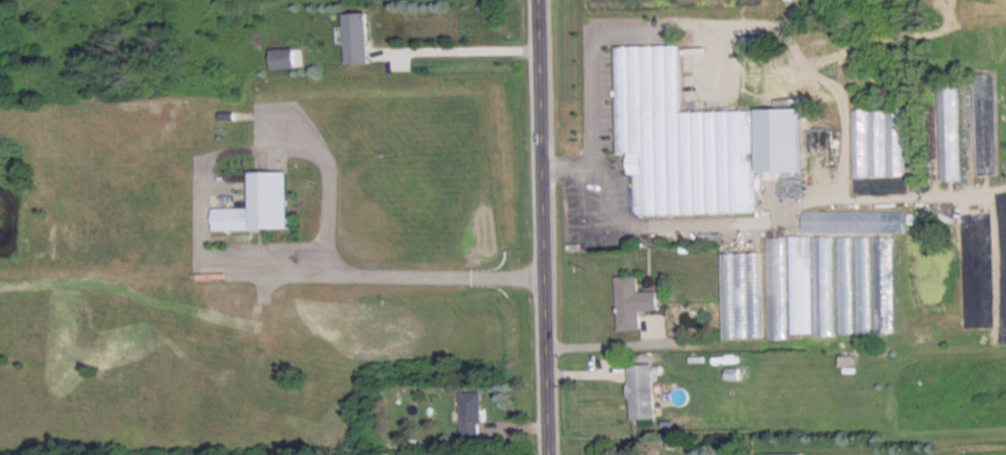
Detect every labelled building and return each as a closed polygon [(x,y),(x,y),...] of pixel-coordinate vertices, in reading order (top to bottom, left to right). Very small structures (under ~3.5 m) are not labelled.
[(344,62),(368,61),(366,11),(343,12),(344,62)] [(269,67),(292,67),(292,47),(269,47),(269,67)] [(997,173),(994,71),(972,72),(975,173),(997,173)] [(959,79),(937,79),(939,180),(960,180),(959,79)] [(596,152),(614,152),(614,103),(596,103),(596,152)] [(904,107),(852,108),(852,176),(904,176),(904,107)] [(756,211),(755,170),(781,169),(781,125),(753,125),(753,109),(629,111),(630,213),(756,211)] [(249,170),(249,207),(211,207),(212,228),(286,228),(286,170),(249,170)] [(803,232),(903,232),(903,211),(803,210),(803,232)] [(834,335),(833,235),(811,236),(812,335),(834,335)] [(852,236),(838,236),(839,332),(852,332),(852,236)] [(871,236),(857,236),(857,331),(871,331),(871,236)] [(874,332),(893,332),(893,236),(874,236),(874,332)] [(750,259),(721,259),(721,327),(750,327),(750,259)] [(617,275),(619,327),(640,326),(640,309),(660,309),(659,289),(638,290),(638,275),(617,275)] [(655,417),(654,372),(661,372),(661,363),(628,364),(630,418),(655,417)] [(460,391),(460,436),(481,436),(481,391),(460,391)]
